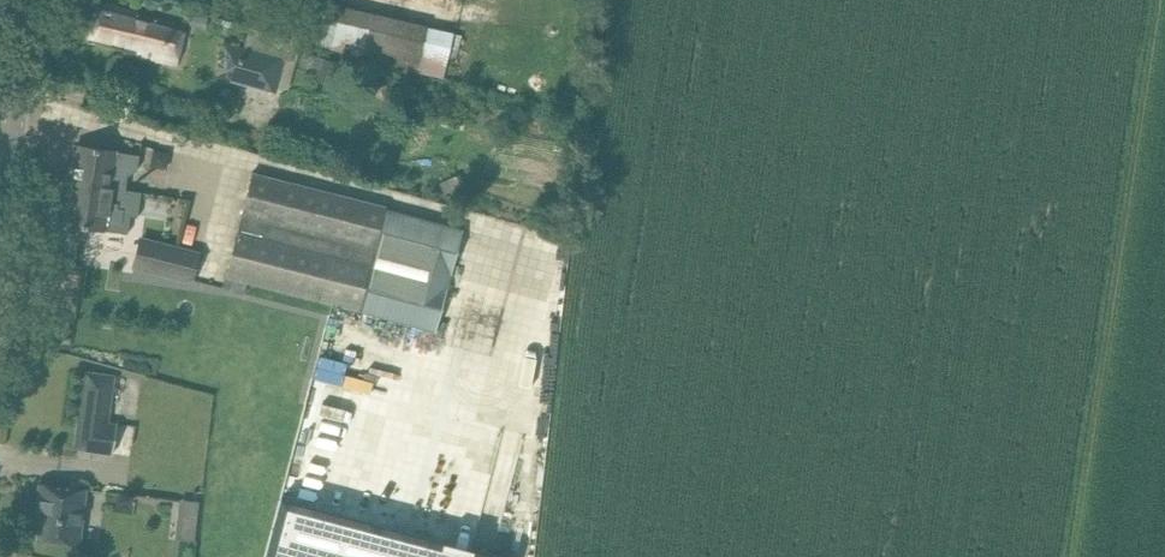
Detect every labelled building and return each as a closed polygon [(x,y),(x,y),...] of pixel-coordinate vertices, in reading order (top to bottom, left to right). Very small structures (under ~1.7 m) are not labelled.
[(453,31),(322,0),(301,0),(293,39),(418,71),(420,62),(444,68),(453,31)] [(97,1),(88,41),(138,51),(137,55),(177,63),(185,24),(97,1)] [(283,88),(288,90),(294,71),(300,47),(298,47),(299,43),(284,39),(285,35),(250,26),(244,47),(226,41),(225,44),(229,53),(224,68),(234,70),(231,80),(269,90),(270,89),(282,93),(283,88)] [(77,146),(72,181),(126,189),(128,176),(138,168),(139,156),(77,146)] [(137,215),(141,192),(126,189),(72,181),(65,223),(128,233),(131,214),(137,215)] [(458,237),(250,181),(224,283),(433,339),(458,237)] [(131,269),(191,284),(200,251),(140,235),(131,269)] [(115,376),(86,372),(79,419),(108,423),(115,376)] [(40,515),(37,539),(80,544),(87,489),(39,484),(35,515),(40,515)] [(265,556),(503,556),(281,498),(265,556)] [(179,499),(178,511),(197,514),(198,502),(179,499)]
